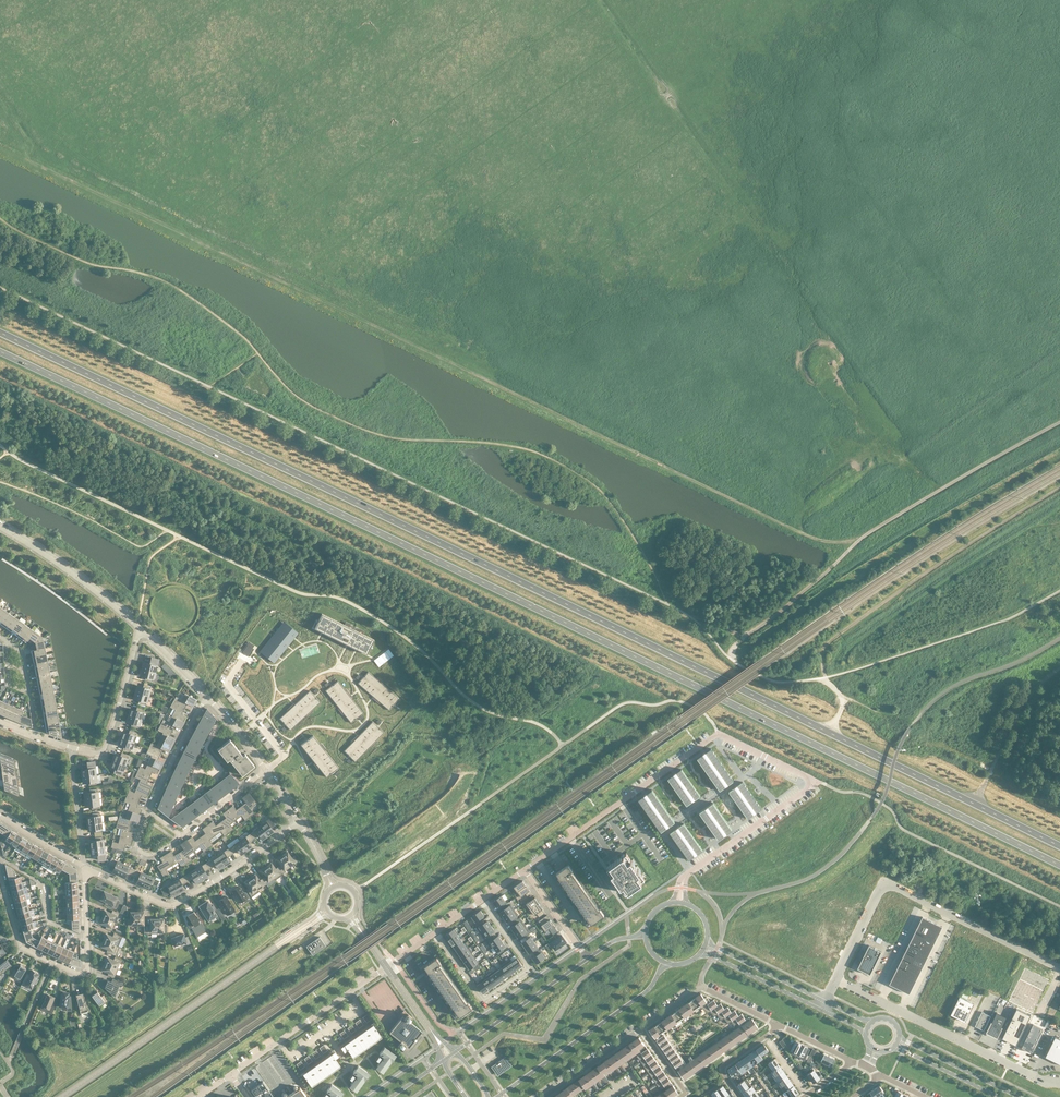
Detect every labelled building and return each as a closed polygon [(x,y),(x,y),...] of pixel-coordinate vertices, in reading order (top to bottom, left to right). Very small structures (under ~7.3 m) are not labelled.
[(4,609),(0,614),(0,624),(1,624),(9,613),(4,609)] [(14,616),(9,613),(1,624),(6,628),(14,616)] [(322,613),(314,628),(367,654),(374,639),(322,613)] [(19,620),(14,616),(6,628),(11,631),(19,620)] [(24,624),(19,620),(11,631),(16,635),(24,624)] [(29,627),(24,624),(16,635),(21,639),(29,627)] [(287,624),(263,654),(274,663),(298,633),(287,624)] [(34,631),(29,627),(21,639),(26,643),(29,638),(34,631)] [(43,637),(34,631),(29,638),(35,642),(43,637)] [(45,647),(43,637),(35,642),(37,649),(45,647)] [(248,645),(243,652),(249,656),(254,649),(248,645)] [(46,654),(45,647),(37,649),(31,650),(32,657),(46,654)] [(389,649),(376,659),(381,666),(394,656),(389,649)] [(48,660),(46,654),(32,657),(34,663),(48,660)] [(144,662),(142,669),(155,672),(158,659),(152,657),(150,664),(144,662)] [(49,666),(48,660),(34,663),(35,669),(49,666)] [(165,663),(162,666),(169,673),(172,670),(165,663)] [(50,672),(49,666),(35,669),(36,675),(50,672)] [(155,672),(142,669),(141,675),(146,676),(145,680),(152,682),(155,672)] [(368,671),(358,683),(373,696),(374,695),(382,701),(380,703),(389,710),(399,698),(384,685),(383,687),(375,680),(377,679),(368,671)] [(51,678),(50,672),(36,675),(37,681),(51,678)] [(52,684),(51,678),(37,681),(38,687),(52,684)] [(338,681),(325,690),(338,706),(339,705),(345,713),(344,714),(351,723),(363,713),(351,697),(349,698),(343,691),(345,690),(338,681)] [(54,690),(52,684),(38,687),(40,693),(54,690)] [(144,684),(143,686),(143,687),(138,686),(136,692),(148,695),(151,686),(144,684)] [(55,697),(54,690),(40,693),(41,699),(55,697)] [(288,711),(279,719),(290,730),(305,716),(304,715),(311,708),(312,710),(320,702),(310,690),(295,704),(296,705),(289,712),(288,711)] [(148,695),(136,692),(134,698),(139,700),(138,703),(146,705),(148,695)] [(181,700),(176,697),(173,702),(185,708),(188,703),(193,705),(196,700),(185,693),(181,700)] [(56,703),(55,697),(41,699),(42,705),(56,703)] [(185,708),(173,702),(170,707),(175,710),(172,716),(183,722),(187,717),(182,714),(185,708)] [(13,706),(7,703),(2,714),(8,717),(13,706)] [(57,709),(56,703),(42,705),(43,711),(57,709)] [(18,708),(13,706),(8,717),(13,719),(18,708)] [(137,707),(136,709),(136,710),(131,709),(129,715),(141,719),(144,709),(137,707)] [(24,711),(18,708),(13,719),(19,722),(22,715),(24,711)] [(58,715),(57,709),(43,711),(44,718),(58,715)] [(216,718),(208,709),(203,718),(213,724),(216,718)] [(22,715),(19,722),(31,726),(32,727),(32,725),(31,718),(22,715)] [(59,721),(58,715),(44,718),(45,724),(59,721)] [(141,719),(129,715),(127,721),(132,723),(131,726),(138,728),(141,719)] [(183,722),(172,716),(169,722),(163,719),(160,725),(172,731),(176,725),(180,728),(183,722)] [(213,724),(203,718),(200,723),(210,729),(213,724)] [(60,727),(59,721),(45,724),(46,730),(60,727)] [(352,743),(344,751),(355,762),(369,747),(368,746),(375,739),(376,740),(384,732),(373,721),(359,736),(360,737),(353,744),(352,743)] [(210,729),(200,723),(197,728),(207,734),(210,729)] [(172,731),(160,725),(158,730),(163,733),(160,739),(171,745),(174,739),(170,737),(172,731)] [(62,737),(60,727),(46,730),(46,732),(62,737)] [(207,734),(197,728),(194,733),(205,739),(207,734)] [(130,730),(129,732),(129,733),(123,731),(121,737),(134,742),(137,733),(130,730)] [(205,739),(194,733),(191,738),(202,744),(205,739)] [(313,735),(301,745),(313,760),(315,759),(321,767),(319,768),(326,777),(339,767),(326,752),(325,753),(319,745),(320,744),(313,735)] [(134,742),(121,737),(119,744),(124,745),(123,749),(130,751),(134,742)] [(202,744),(191,738),(189,744),(199,749),(202,744)] [(171,745),(160,739),(157,745),(151,743),(149,748),(161,754),(164,748),(169,751),(171,745)] [(230,739),(224,743),(217,749),(227,761),(230,758),(234,762),(232,763),(242,775),(254,765),(245,753),(242,755),(230,739)] [(199,749),(189,744),(186,749),(197,754),(199,749)] [(161,754),(149,748),(146,753),(151,756),(148,762),(160,768),(163,762),(158,760),(161,754)] [(711,748),(697,758),(720,790),(726,786),(724,785),(727,783),(728,785),(734,781),(711,748)] [(197,754),(186,749),(183,754),(194,760),(197,754)] [(1,762),(16,768),(15,767),(15,763),(12,762),(13,758),(12,758),(0,753),(0,758),(2,759),(1,762)] [(122,753),(121,755),(120,756),(115,754),(113,760),(125,765),(129,755),(122,753)] [(194,760),(183,754),(181,760),(191,765),(194,760)] [(125,765),(113,760),(111,766),(116,768),(114,772),(122,774),(125,765)] [(191,765),(181,760),(178,765),(189,770),(191,765)] [(88,769),(82,769),(83,776),(96,774),(96,773),(99,773),(98,765),(95,766),(94,761),(88,762),(88,769)] [(16,768),(1,762),(1,764),(1,767),(3,768),(2,771),(17,777),(17,776),(16,772),(13,771),(14,768),(16,769),(16,768)] [(160,768),(148,762),(145,769),(140,766),(137,772),(150,777),(152,771),(157,774),(160,768)] [(189,770),(178,765),(175,770),(186,775),(189,770)] [(673,775),(668,779),(687,806),(692,802),(691,800),(694,798),(695,800),(701,796),(682,769),(676,773),(677,774),(674,776),(673,775)] [(186,775),(175,770),(173,776),(184,781),(186,775)] [(17,777),(2,771),(2,773),(3,776),(5,777),(4,780),(3,780),(18,786),(18,785),(18,781),(14,780),(15,777),(17,778),(17,777)] [(150,777),(137,772),(135,777),(140,779),(138,786),(150,791),(152,785),(147,783),(150,777)] [(239,782),(231,773),(226,777),(233,787),(239,782)] [(96,774),(83,776),(83,782),(89,782),(89,783),(89,785),(97,784),(97,783),(101,782),(100,775),(96,775),(96,774)] [(184,781),(173,776),(170,781),(181,786),(184,781)] [(233,787),(226,777),(221,781),(229,790),(233,787)] [(18,786),(3,780),(3,782),(4,785),(6,786),(5,789),(4,789),(4,790),(20,796),(19,794),(19,790),(15,789),(17,786),(18,787),(18,786)] [(181,786),(170,781),(168,786),(179,791),(181,786)] [(229,790),(221,781),(217,784),(224,794),(229,790)] [(734,788),(729,792),(748,819),(753,815),(752,813),(755,811),(756,813),(762,809),(743,782),(737,786),(738,787),(735,789),(734,788)] [(224,794),(217,784),(212,788),(219,797),(224,794)] [(150,791),(138,786),(135,793),(129,790),(127,796),(139,801),(142,795),(147,797),(150,791)] [(179,791),(168,786),(165,792),(176,797),(179,791)] [(219,797),(212,788),(207,792),(215,801),(219,797)] [(90,789),(90,792),(90,793),(85,793),(85,800),(98,798),(97,789),(90,789)] [(644,795),(638,799),(661,832),(667,828),(666,826),(668,824),(669,826),(675,822),(652,790),(646,794),(648,795),(645,797),(644,795)] [(176,797),(165,792),(163,797),(174,802),(176,797)] [(215,801),(207,792),(203,795),(210,805),(215,801)] [(246,802),(241,806),(250,817),(254,813),(251,808),(258,803),(249,793),(243,798),(246,802)] [(210,805),(203,795),(198,799),(205,808),(210,805)] [(139,801),(127,796),(125,802),(130,804),(128,810),(140,815),(142,809),(137,807),(139,801)] [(174,802),(163,797),(161,803),(166,805),(172,807),(174,802)] [(99,808),(98,798),(85,800),(86,806),(91,806),(92,809),(99,808)] [(205,808),(198,799),(193,802),(201,812),(205,808)] [(201,812),(193,802),(189,806),(196,815),(201,812)] [(705,808),(699,812),(718,839),(724,835),(723,834),(726,832),(727,833),(732,829),(713,802),(708,806),(709,808),(706,810),(705,808)] [(166,805),(161,803),(158,809),(163,813),(166,815),(168,817),(172,807),(166,805)] [(233,805),(228,809),(236,820),(242,815),(245,820),(250,817),(241,806),(236,810),(233,805)] [(196,815),(189,806),(184,809),(191,819),(196,815)] [(191,819),(184,809),(179,813),(183,818),(186,822),(191,819)] [(236,820),(228,809),(223,813),(226,818),(221,822),(229,832),(234,829),(230,824),(236,820)] [(140,815),(128,810),(125,817),(120,815),(118,821),(131,825),(133,819),(138,821),(140,815)] [(92,813),(93,816),(93,817),(87,817),(88,824),(101,822),(100,812),(92,813)] [(183,818),(179,813),(171,819),(176,823),(179,824),(181,826),(186,822),(183,818)] [(271,818),(261,826),(268,835),(273,831),(270,827),(276,823),(271,818)] [(131,825),(118,821),(116,827),(122,829),(120,836),(133,839),(134,833),(129,831),(131,825)] [(213,821),(207,825),(215,835),(221,831),(225,836),(229,832),(221,822),(216,825),(213,821)] [(102,832),(101,822),(88,824),(89,830),(94,829),(94,833),(102,832)] [(7,837),(8,837),(12,830),(0,823),(0,832),(7,837)] [(676,829),(670,833),(689,860),(695,856),(693,855),(696,853),(697,854),(703,850),(684,823),(678,827),(679,829),(677,831),(676,829)] [(215,835),(207,825),(202,829),(205,833),(200,837),(208,848),(213,845),(209,840),(215,835)] [(268,835),(261,826),(250,833),(254,839),(260,835),(263,839),(268,835)] [(17,834),(12,830),(8,837),(7,837),(5,840),(10,844),(17,834)] [(254,839),(250,833),(240,841),(246,850),(252,846),(249,842),(254,839)] [(22,837),(17,834),(10,844),(16,847),(22,837)] [(95,837),(95,840),(90,841),(91,847),(104,846),(103,836),(95,837)] [(133,839),(120,836),(118,843),(113,841),(111,847),(124,850),(126,844),(131,845),(133,839)] [(192,836),(187,840),(194,851),(200,847),(204,851),(208,848),(200,837),(195,841),(192,836)] [(27,840),(22,837),(16,847),(21,850),(27,840)] [(33,843),(27,840),(21,850),(26,854),(33,843)] [(194,851),(187,840),(181,844),(185,849),(179,852),(187,864),(192,860),(189,855),(194,851)] [(246,850),(240,841),(229,848),(233,854),(238,850),(241,854),(246,850)] [(38,847),(33,843),(26,854),(32,857),(38,847)] [(105,859),(104,846),(91,847),(91,854),(98,853),(99,860),(105,859)] [(43,850),(38,847),(32,857),(37,860),(43,850)] [(233,854),(229,848),(218,855),(224,865),(230,861),(227,857),(233,854)] [(49,853),(43,850),(37,860),(43,863),(49,853)] [(171,851),(166,854),(172,865),(178,862),(182,867),(187,864),(179,852),(174,856),(171,851)] [(284,854),(282,856),(289,866),(290,867),(299,862),(294,855),(291,857),(289,853),(287,851),(284,854)] [(54,856),(49,853),(43,863),(48,867),(54,856)] [(607,867),(626,893),(645,880),(626,853),(607,867)] [(172,865),(166,854),(160,858),(163,862),(157,866),(164,877),(169,874),(166,869),(172,865)] [(224,865),(218,855),(207,862),(210,868),(216,864),(219,868),(224,865)] [(60,859),(54,856),(48,867),(54,870),(60,859)] [(289,866),(282,856),(280,857),(280,856),(276,859),(278,861),(281,865),(278,867),(283,873),(286,871),(284,869),(289,866)] [(113,872),(119,874),(124,864),(112,858),(109,864),(115,867),(113,872)] [(65,862),(60,859),(54,870),(59,873),(61,869),(65,862)] [(76,868),(65,862),(61,869),(69,873),(76,868)] [(210,868),(207,862),(196,869),(202,879),(207,876),(205,871),(210,868)] [(266,867),(273,877),(275,880),(283,874),(283,873),(278,867),(275,869),(273,865),(271,862),(268,865),(268,866),(266,867)] [(6,866),(9,879),(16,877),(14,870),(7,865),(5,864),(6,866)] [(135,870),(124,864),(119,874),(125,877),(127,873),(133,876),(135,870)] [(569,864),(556,873),(592,924),(604,915),(600,909),(597,904),(584,886),(569,864)] [(273,877),(266,867),(264,868),(260,870),(262,872),(265,876),(262,878),(267,884),(270,882),(268,881),(273,877)] [(77,882),(76,868),(69,873),(70,882),(77,882)] [(202,879),(196,869),(184,876),(188,882),(194,878),(196,882),(202,879)] [(147,875),(135,870),(133,876),(139,878),(137,883),(143,886),(147,875)] [(252,877),(250,879),(257,888),(258,888),(262,885),(263,887),(267,884),(262,878),(259,880),(257,876),(255,874),(252,876),(252,877)] [(160,881),(147,875),(143,886),(149,888),(151,884),(157,886),(160,881)] [(20,876),(16,877),(9,879),(10,885),(22,882),(20,876)] [(188,882),(184,876),(173,882),(179,892),(184,889),(182,885),(188,882)] [(257,888),(250,879),(248,880),(248,879),(244,882),(246,884),(249,888),(246,889),(251,897),(259,891),(258,888),(257,888)] [(523,880),(513,888),(520,898),(530,890),(523,880)] [(23,888),(22,882),(10,885),(12,891),(23,888)] [(179,892),(173,882),(161,889),(165,895),(171,891),(173,895),(179,892)] [(251,899),(246,893),(244,894),(239,886),(232,891),(240,903),(244,900),(246,902),(251,899)] [(25,893),(23,888),(12,891),(13,896),(25,893)] [(109,894),(104,891),(100,899),(107,902),(106,903),(110,904),(110,903),(114,905),(113,906),(116,908),(120,901),(117,899),(118,898),(112,895),(110,894),(109,894)] [(26,899),(25,893),(13,896),(15,902),(26,899)] [(502,896),(493,902),(497,907),(500,905),(501,907),(504,905),(507,903),(505,900),(508,898),(504,894),(502,896)] [(235,910),(236,913),(240,911),(234,902),(231,903),(226,896),(218,901),(227,915),(235,910)] [(538,902),(535,898),(526,904),(530,908),(538,902)] [(28,905),(26,899),(15,902),(16,908),(28,905)] [(206,916),(209,920),(210,920),(209,919),(215,915),(216,916),(217,915),(214,911),(216,909),(215,909),(213,906),(213,905),(211,906),(208,901),(207,902),(207,903),(201,906),(200,906),(203,911),(201,912),(201,913),(202,913),(204,916),(204,917),(206,916)] [(538,902),(530,908),(534,915),(537,913),(539,917),(545,913),(542,909),(543,909),(538,902)] [(511,904),(500,912),(504,917),(515,909),(511,904)] [(29,910),(28,905),(16,908),(18,914),(29,910)] [(515,909),(504,917),(508,922),(510,920),(512,923),(515,921),(517,919),(515,917),(518,914),(515,909)] [(31,916),(29,910),(18,914),(19,919),(31,916)] [(104,914),(103,917),(116,922),(120,913),(113,910),(111,913),(107,911),(104,910),(103,914),(104,914)] [(217,912),(222,921),(225,918),(220,910),(217,912)] [(481,910),(472,916),(476,922),(477,921),(478,924),(480,922),(478,920),(484,916),(481,910)] [(128,926),(137,926),(137,924),(137,912),(135,912),(135,911),(130,911),(130,914),(131,914),(131,919),(127,919),(128,926)] [(194,911),(186,916),(189,922),(188,922),(190,927),(191,926),(192,927),(200,940),(208,935),(206,931),(200,922),(199,919),(202,918),(198,911),(195,913),(194,911)] [(547,915),(539,921),(542,926),(548,921),(547,920),(549,919),(550,919),(547,915)] [(33,922),(31,916),(19,919),(21,925),(33,922)] [(116,922),(103,917),(102,919),(101,918),(99,922),(102,923),(106,925),(105,928),(112,931),(116,922)] [(514,925),(511,927),(515,932),(526,925),(520,917),(517,919),(515,921),(512,923),(514,925)] [(922,917),(889,984),(909,994),(942,927),(922,917)] [(144,934),(157,933),(157,931),(157,919),(155,919),(155,918),(150,918),(150,921),(151,926),(144,926),(144,934)] [(159,919),(157,919),(157,931),(157,933),(167,933),(167,925),(164,925),(164,921),(164,918),(159,918),(159,919)] [(548,921),(542,926),(546,931),(549,928),(551,932),(556,929),(553,925),(554,925),(550,919),(549,919),(547,920),(548,921)] [(478,924),(475,926),(480,934),(491,926),(488,921),(484,923),(482,921),(478,924)] [(34,927),(33,922),(21,925),(23,931),(30,928),(30,929),(34,927)] [(526,925),(515,932),(518,937),(521,935),(523,938),(531,933),(526,925)] [(491,926),(480,934),(485,941),(489,939),(491,937),(493,936),(492,933),(495,931),(491,926)] [(30,928),(23,931),(26,942),(32,936),(30,929),(30,928)] [(454,929),(446,935),(449,940),(457,934),(454,929)] [(105,938),(104,940),(118,946),(122,937),(114,933),(113,936),(108,935),(108,934),(106,933),(104,938),(105,938)] [(184,934),(183,934),(172,938),(174,945),(174,946),(175,946),(186,942),(187,945),(191,943),(188,936),(185,937),(184,934)] [(449,940),(453,945),(461,939),(457,934),(449,940)] [(555,936),(549,940),(551,943),(556,949),(560,947),(560,946),(562,945),(563,945),(562,945),(566,942),(562,935),(557,939),(555,936)] [(40,940),(32,936),(26,942),(36,947),(40,940)] [(42,936),(40,940),(36,947),(42,950),(47,939),(42,936)] [(489,939),(485,941),(491,949),(493,947),(502,941),(498,936),(495,938),(493,936),(491,937),(489,939)] [(528,939),(522,943),(526,948),(529,946),(534,942),(537,940),(534,936),(531,938),(531,937),(530,937),(528,939)] [(306,946),(313,955),(326,946),(320,937),(306,946)] [(52,942),(47,939),(42,950),(47,952),(52,942)] [(453,945),(456,949),(464,944),(461,939),(453,945)] [(120,946),(118,946),(104,940),(103,942),(102,942),(101,946),(103,947),(108,948),(106,952),(116,955),(120,946)] [(493,947),(491,949),(494,953),(497,952),(499,954),(504,951),(502,948),(506,946),(502,941),(493,947)] [(58,944),(52,942),(47,952),(52,955),(58,944)] [(529,946),(526,948),(529,953),(532,951),(534,953),(540,949),(538,947),(534,942),(529,946)] [(63,947),(58,944),(52,955),(58,958),(63,947)] [(456,949),(460,954),(468,949),(464,944),(456,949)] [(882,951),(869,945),(864,954),(865,955),(859,968),(866,971),(865,972),(870,975),(882,951)] [(68,949),(63,947),(58,958),(63,960),(68,949)] [(74,952),(68,949),(63,960),(69,963),(72,956),(74,952)] [(460,954),(463,959),(471,953),(468,949),(460,954)] [(536,956),(533,958),(537,963),(538,962),(538,963),(542,961),(542,960),(545,957),(546,956),(541,949),(540,949),(534,953),(536,956)] [(463,959),(466,964),(474,958),(471,953),(463,959)] [(515,955),(510,958),(511,959),(512,960),(511,960),(512,961),(518,969),(523,965),(517,957),(516,957),(515,955)] [(72,956),(69,963),(79,967),(79,966),(80,967),(80,965),(80,959),(72,956)] [(8,968),(11,965),(7,960),(9,958),(9,957),(0,965),(0,974),(8,968)] [(106,961),(105,963),(116,968),(119,962),(121,963),(122,960),(115,957),(114,960),(109,958),(107,957),(105,961),(106,961)] [(437,957),(425,966),(461,1016),(473,1008),(468,1001),(465,997),(452,978),(437,957)] [(466,964),(470,969),(478,963),(474,958),(466,964)] [(511,959),(506,962),(513,972),(518,969),(512,961),(511,960),(512,960),(511,959)] [(506,962),(501,966),(501,967),(502,967),(508,976),(513,972),(506,962)] [(1007,972),(1002,982),(1012,986),(1017,976),(1017,977),(1022,966),(1015,962),(1014,965),(1010,963),(1006,971),(1007,972)] [(118,969),(116,968),(105,963),(104,965),(103,965),(102,969),(104,970),(109,972),(107,975),(115,978),(118,969)] [(22,974),(26,968),(23,966),(24,965),(21,964),(19,966),(17,970),(14,969),(10,975),(19,980),(21,977),(22,978),(23,975),(22,974)] [(497,970),(503,979),(508,976),(502,967),(501,967),(497,970)] [(1025,968),(1009,1001),(1033,1013),(1050,980),(1025,968)] [(496,969),(491,972),(498,983),(503,979),(497,970),(496,969)] [(28,979),(25,978),(21,986),(24,987),(25,985),(32,988),(35,983),(36,983),(36,984),(39,979),(38,979),(37,978),(39,974),(36,973),(37,972),(32,970),(28,979)] [(491,972),(486,976),(493,986),(498,983),(491,972)] [(486,976),(481,979),(489,989),(493,986),(486,976)] [(113,982),(103,978),(101,984),(113,995),(114,996),(119,984),(123,986),(124,983),(113,978),(114,979),(113,982)] [(481,979),(476,983),(478,985),(484,993),(489,989),(481,979)] [(104,994),(101,996),(98,992),(97,990),(94,992),(95,993),(92,995),(96,1001),(95,1002),(97,1004),(98,1004),(100,1006),(108,1001),(104,994)] [(60,1006),(67,1008),(67,1011),(72,1010),(71,999),(69,998),(69,996),(68,996),(69,993),(63,992),(63,995),(62,994),(62,995),(61,995),(60,999),(61,999),(60,1006)] [(81,1013),(88,1011),(84,997),(83,994),(77,995),(76,992),(75,992),(79,1005),(77,1006),(79,1006),(81,1013)] [(701,994),(693,1000),(698,1007),(702,1004),(706,1001),(708,1004),(711,1002),(707,996),(704,998),(701,993),(701,994)] [(52,1004),(55,997),(47,994),(44,1001),(42,1000),(41,1004),(42,1005),(41,1006),(49,1009),(48,1012),(52,1014),(55,1006),(52,1004)] [(959,997),(951,1014),(965,1022),(974,1004),(959,997)] [(698,1007),(693,1000),(659,1023),(659,1024),(664,1031),(662,1032),(654,1037),(669,1058),(676,1067),(685,1061),(665,1032),(671,1028),(674,1031),(675,1030),(672,1027),(698,1009),(699,1010),(703,1007),(704,1007),(702,1004),(698,1007)] [(714,1000),(711,1002),(708,1004),(704,1007),(703,1007),(707,1013),(710,1011),(718,1005),(714,1000)] [(721,1003),(718,1005),(710,1011),(714,1017),(717,1014),(725,1009),(721,1003)] [(728,1007),(725,1009),(717,1014),(721,1020),(724,1018),(732,1012),(728,1007)] [(1017,1044),(1030,1015),(1016,1008),(1002,1038),(1007,1041),(1007,1039),(1017,1044)] [(403,1011),(401,1013),(401,1014),(402,1015),(390,1031),(389,1032),(390,1032),(400,1041),(398,1044),(397,1044),(397,1045),(398,1045),(405,1051),(406,1051),(411,1045),(413,1047),(414,1047),(422,1036),(422,1035),(420,1034),(421,1031),(422,1031),(421,1031),(409,1021),(412,1018),(412,1017),(404,1011),(404,1010),(403,1010),(403,1011)] [(735,1010),(732,1012),(724,1018),(728,1024),(731,1021),(739,1016),(735,1010)] [(975,1026),(984,1030),(991,1016),(982,1012),(975,1026)] [(991,1022),(986,1032),(987,1033),(987,1032),(994,1036),(995,1033),(998,1034),(1006,1017),(996,1012),(992,1022),(991,1022)] [(742,1013),(739,1016),(731,1021),(735,1027),(739,1024),(746,1019),(742,1013)] [(749,1017),(746,1019),(739,1024),(741,1027),(743,1025),(751,1020),(749,1017)] [(752,1019),(751,1020),(743,1025),(749,1033),(758,1027),(752,1019)] [(344,1044),(353,1057),(382,1037),(374,1025),(375,1024),(375,1023),(375,1022),(374,1022),(373,1022),(340,1045),(344,1051),(347,1050),(343,1045),(344,1044)] [(659,1024),(659,1023),(650,1030),(649,1030),(654,1037),(662,1032),(664,1031),(659,1024)] [(741,1027),(739,1024),(735,1027),(736,1028),(693,1059),(691,1056),(689,1058),(691,1060),(686,1063),(685,1061),(676,1067),(684,1079),(686,1077),(749,1033),(743,1025),(741,1027)] [(1033,1024),(1022,1046),(1032,1051),(1043,1029),(1033,1024)] [(644,1043),(639,1037),(630,1044),(636,1052),(639,1050),(638,1048),(644,1043)] [(1055,1037),(1045,1056),(1055,1061),(1059,1064),(1059,1039),(1055,1037)] [(796,1040),(796,1041),(790,1052),(796,1055),(802,1043),(796,1040)] [(652,1054),(644,1043),(638,1048),(639,1050),(641,1053),(637,1056),(641,1062),(652,1054)] [(808,1046),(802,1043),(796,1055),(802,1058),(801,1059),(804,1060),(807,1054),(804,1053),(808,1046)] [(636,1052),(630,1044),(621,1050),(627,1059),(636,1052)] [(764,1044),(757,1050),(761,1056),(761,1055),(769,1050),(764,1044)] [(394,1054),(384,1047),(380,1053),(380,1054),(376,1060),(380,1062),(377,1066),(384,1070),(391,1061),(389,1060),(394,1054)] [(303,1075),(311,1086),(340,1066),(331,1053),(332,1053),(335,1058),(338,1056),(334,1050),(301,1073),(300,1074),(300,1075),(301,1076),(302,1076),(302,1075),(303,1075)] [(627,1059),(621,1050),(612,1057),(618,1065),(627,1059)] [(761,1056),(757,1050),(752,1053),(758,1062),(763,1058),(761,1055),(761,1056)] [(758,1062),(752,1053),(747,1057),(753,1065),(758,1062)] [(656,1060),(652,1054),(641,1062),(645,1067),(656,1060)] [(820,1060),(832,1066),(835,1060),(823,1054),(820,1060)] [(495,1065),(493,1066),(498,1073),(511,1063),(506,1057),(504,1058),(496,1063),(495,1065)] [(618,1065),(612,1057),(600,1065),(589,1073),(595,1081),(605,1074),(603,1072),(605,1071),(607,1070),(609,1072),(618,1065)] [(751,1066),(745,1058),(741,1061),(747,1070),(751,1066)] [(780,1066),(774,1058),(769,1063),(774,1070),(780,1066)] [(659,1065),(656,1060),(645,1067),(649,1073),(659,1065)] [(747,1070),(741,1061),(736,1064),(740,1070),(742,1073),(747,1070)] [(740,1070),(736,1064),(728,1070),(732,1076),(740,1070)] [(367,1072),(358,1065),(353,1072),(354,1072),(349,1078),(353,1081),(351,1084),(357,1089),(364,1080),(363,1079),(367,1072)] [(663,1071),(659,1065),(649,1073),(653,1079),(663,1071)] [(783,1071),(780,1066),(774,1070),(771,1072),(775,1077),(783,1071)] [(806,1072),(808,1073),(814,1082),(822,1077),(819,1072),(817,1074),(812,1068),(806,1072)] [(667,1077),(663,1071),(653,1079),(657,1084),(667,1077)] [(787,1076),(783,1071),(775,1077),(778,1082),(787,1076)] [(595,1081),(589,1073),(580,1079),(585,1086),(586,1088),(595,1081)] [(790,1081),(787,1076),(778,1082),(782,1087),(790,1081)] [(671,1082),(667,1077),(657,1084),(661,1090),(666,1087),(666,1086),(671,1082)] [(585,1086),(580,1079),(574,1083),(573,1084),(567,1088),(572,1096),(578,1092),(579,1090),(585,1086)] [(749,1088),(744,1080),(738,1084),(743,1092),(749,1088)] [(261,1081),(249,1089),(255,1096),(268,1096),(271,1095),(261,1081)] [(794,1085),(790,1081),(782,1087),(785,1092),(788,1090),(794,1085)] [(678,1092),(671,1082),(666,1086),(666,1087),(668,1089),(672,1096),(678,1092)] [(332,1084),(327,1091),(323,1096),(336,1096),(341,1091),(332,1084)] [(717,1089),(723,1096),(725,1096),(729,1095),(730,1096),(731,1096),(734,1095),(730,1090),(727,1092),(723,1085),(717,1089)] [(794,1085),(788,1090),(785,1092),(789,1096),(793,1096),(799,1093),(794,1085)] [(300,1087),(298,1088),(297,1087),(297,1086),(296,1086),(295,1086),(294,1087),(294,1088),(294,1089),(295,1090),(288,1095),(287,1094),(286,1094),(286,1093),(285,1093),(284,1094),(283,1095),(283,1096),(284,1096),(307,1096),(300,1087)] [(752,1086),(749,1088),(743,1092),(747,1096),(755,1091),(752,1086)] [(880,1086),(868,1094),(870,1096),(876,1096),(879,1095),(881,1096),(882,1096),(886,1094),(880,1086)] [(567,1088),(558,1095),(559,1096),(573,1096),(572,1096),(567,1088)]
